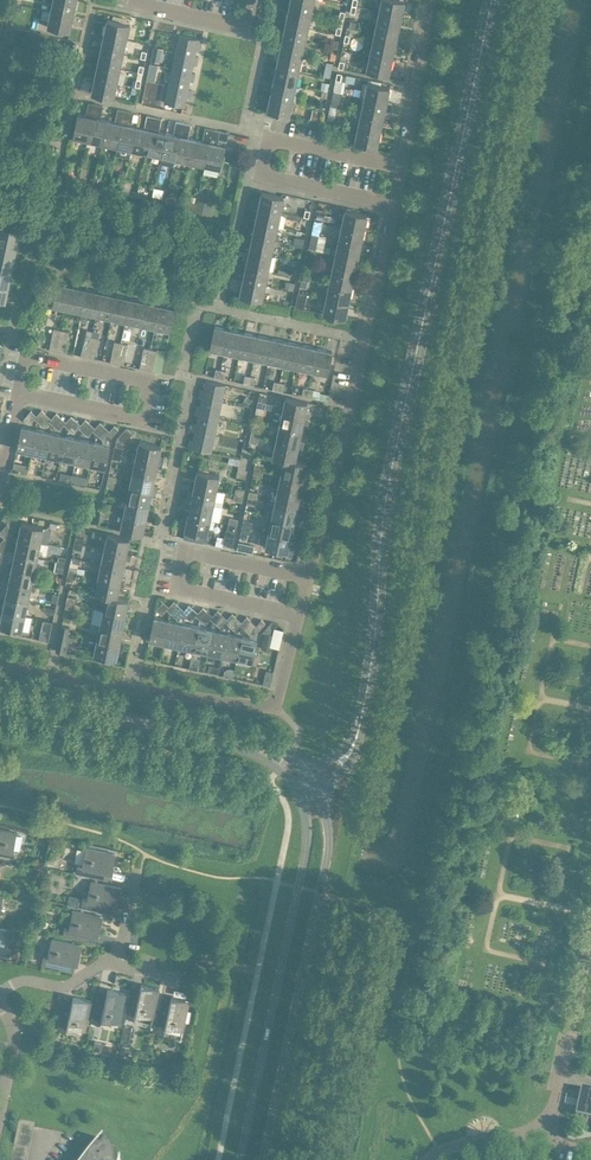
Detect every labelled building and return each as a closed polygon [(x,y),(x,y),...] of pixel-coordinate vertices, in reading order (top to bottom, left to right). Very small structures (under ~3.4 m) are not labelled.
[(67,0),(53,0),(50,12),(72,17),(75,2),(67,0)] [(313,0),(290,0),(289,8),(311,12),(313,0)] [(401,16),(404,1),(398,0),(381,0),(378,12),(401,16)] [(308,27),(311,12),(289,8),(285,22),(308,27)] [(72,17),(50,12),(47,27),(69,32),(72,17)] [(401,16),(378,12),(375,26),(398,31),(401,16)] [(113,16),(112,21),(126,24),(127,19),(113,16)] [(107,20),(103,35),(126,39),(129,25),(126,24),(112,21),(107,20)] [(357,23),(350,21),(348,28),(355,29),(357,23)] [(304,42),(308,27),(285,22),(282,37),(304,42)] [(398,31),(375,26),(372,41),(395,45),(398,31)] [(126,39),(103,35),(100,50),(123,54),(126,39)] [(197,45),(201,45),(202,40),(179,35),(175,52),(195,56),(197,45)] [(304,42),(282,37),(279,52),(301,56),(304,42)] [(330,47),(337,48),(338,41),(331,40),(330,47)] [(395,45),(372,41),(369,55),(391,60),(395,45)] [(160,56),(162,48),(153,47),(152,54),(160,56)] [(123,54),(100,50),(97,64),(119,69),(123,54)] [(198,57),(195,56),(175,52),(171,69),(191,73),(193,62),(197,62),(198,57)] [(301,56),(279,52),(276,66),(298,71),(301,56)] [(391,60),(369,55),(365,73),(373,75),(373,72),(388,75),(391,60)] [(157,65),(150,63),(148,70),(156,72),(157,65)] [(119,69),(97,64),(94,79),(116,84),(119,69)] [(298,71),(276,66),(273,81),(295,86),(298,71)] [(323,77),(330,78),(331,69),(325,68),(323,77)] [(195,73),(191,73),(171,69),(168,85),(188,89),(190,78),(194,79),(195,73)] [(91,94),(113,98),(116,84),(94,79),(91,94)] [(270,96),(292,100),(295,86),(273,81),(270,96)] [(327,92),(329,84),(322,82),(320,91),(327,92)] [(364,98),(386,102),(389,87),(367,82),(364,98)] [(191,90),(188,89),(168,85),(164,103),(184,107),(186,95),(190,96),(191,90)] [(292,100),(270,96),(267,111),(289,115),(292,100)] [(360,112),(383,117),(386,102),(364,98),(360,112)] [(72,137),(87,140),(95,104),(87,103),(84,116),(77,115),(72,137)] [(99,120),(102,106),(95,104),(87,140),(102,143),(107,121),(99,120)] [(117,147),(124,111),(117,109),(114,123),(107,121),(102,143),(117,147)] [(309,122),(319,124),(321,111),(312,109),(309,122)] [(124,111),(117,147),(131,150),(136,127),(128,126),(131,112),(124,111)] [(383,117),(360,112),(357,127),(380,132),(383,117)] [(146,153),(153,117),(146,115),(143,129),(136,127),(131,150),(146,153)] [(160,156),(165,134),(158,132),(161,119),(153,117),(146,153),(160,156)] [(165,134),(160,156),(175,159),(183,123),(175,122),(172,135),(165,134)] [(190,162),(194,140),(187,138),(190,125),(183,123),(175,159),(190,162)] [(380,132),(357,127),(354,142),(376,147),(380,132)] [(194,140),(190,162),(204,165),(212,130),(204,128),(201,141),(194,140)] [(212,130),(204,165),(219,169),(224,146),(225,146),(228,133),(212,130)] [(64,170),(63,180),(71,182),(73,172),(64,170)] [(101,189),(92,187),(91,193),(106,197),(108,190),(109,183),(102,182),(101,189)] [(115,192),(108,190),(106,197),(113,199),(115,192)] [(129,190),(127,198),(134,199),(135,191),(129,190)] [(140,192),(138,201),(144,202),(146,193),(140,192)] [(261,192),(258,207),(280,212),(283,197),(261,192)] [(211,203),(197,200),(194,212),(212,216),(213,208),(210,207),(211,203)] [(258,207),(255,222),(277,227),(280,212),(258,207)] [(345,210),(341,225),(363,230),(367,215),(345,210)] [(324,215),(323,221),(332,223),(333,217),(324,215)] [(321,221),(314,220),(311,234),(318,236),(321,221)] [(252,237),(274,241),(277,227),(255,222),(252,237)] [(360,244),(363,230),(341,225),(338,240),(360,244)] [(16,245),(19,231),(0,227),(0,242),(16,245)] [(311,234),(308,249),(315,250),(318,236),(311,234)] [(249,251),(271,256),(274,241),(252,237),(249,251)] [(292,246),(302,248),(304,239),(294,237),(292,246)] [(357,259),(360,244),(338,240),(335,255),(357,259)] [(13,259),(16,245),(0,242),(0,256),(13,259)] [(245,266),(268,271),(271,256),(249,251),(245,266)] [(354,274),(357,259),(335,255),(332,269),(354,274)] [(10,273),(13,259),(0,256),(0,271),(10,273)] [(268,271),(245,266),(242,281),(265,285),(268,271)] [(351,288),(354,274),(332,269),(329,284),(351,288)] [(0,271),(0,285),(7,287),(10,273),(0,271)] [(306,288),(307,281),(300,280),(299,287),(306,288)] [(242,281),(239,296),(261,300),(265,285),(242,281)] [(292,290),(294,283),(286,281),(284,289),(292,290)] [(55,291),(46,289),(42,306),(51,308),(52,305),(67,308),(72,286),(56,283),(55,291)] [(329,284),(326,298),(348,303),(351,288),(329,284)] [(86,289),(72,286),(67,308),(82,312),(86,289)] [(299,297),(300,290),(293,288),(292,296),(299,297)] [(101,292),(86,289),(82,312),(96,315),(101,292)] [(116,296),(101,292),(96,315),(111,318),(116,296)] [(130,299),(116,296),(111,318),(126,321),(130,299)] [(326,298),(323,313),(345,318),(348,303),(326,298)] [(145,302),(130,299),(126,321),(140,324),(145,302)] [(305,302),(296,300),(295,307),(303,309),(305,302)] [(159,305),(145,302),(140,324),(155,327),(159,305)] [(174,308),(159,305),(155,327),(170,330),(174,308)] [(229,329),(214,326),(209,348),(224,352),(229,329)] [(60,337),(62,331),(53,329),(52,335),(60,337)] [(244,332),(229,329),(224,352),(239,355),(244,332)] [(258,335),(244,332),(239,355),(253,358),(258,335)] [(57,351),(60,337),(52,335),(49,349),(57,351)] [(273,339),(258,335),(253,358),(268,361),(273,339)] [(36,337),(34,346),(41,347),(43,338),(36,337)] [(67,338),(60,337),(57,351),(64,352),(67,338)] [(287,342),(273,339),(268,361),(283,364),(287,342)] [(87,357),(90,343),(83,342),(80,356),(87,357)] [(302,345),(287,342),(283,364),(297,367),(302,345)] [(90,343),(87,357),(93,359),(96,345),(90,343)] [(317,348),(302,345),(297,367),(312,370),(317,348)] [(119,350),(113,348),(110,362),(116,364),(119,350)] [(332,351),(317,348),(312,370),(327,373),(332,351)] [(126,351),(119,350),(116,364),(123,365),(126,351)] [(146,370),(149,356),(142,354),(139,368),(146,370)] [(155,357),(149,356),(146,370),(152,371),(155,357)] [(202,398),(221,402),(225,385),(205,381),(203,393),(199,392),(198,397),(202,398)] [(320,391),(313,390),(311,398),(327,402),(329,395),(319,393),(320,391)] [(246,396),(241,403),(247,407),(252,400),(246,396)] [(202,398),(199,409),(195,408),(194,414),(198,415),(198,414),(218,419),(221,402),(202,398)] [(305,412),(307,402),(285,398),(282,412),(309,419),(310,413),(305,412)] [(36,416),(34,418),(34,419),(38,422),(45,414),(41,410),(36,416)] [(34,419),(34,418),(36,416),(30,411),(23,419),(29,424),(34,419)] [(279,427),(301,432),(303,423),(307,424),(309,419),(282,412),(279,427)] [(48,421),(52,425),(59,416),(55,413),(48,421)] [(194,431),(214,435),(218,419),(198,414),(198,415),(196,426),(192,425),(191,431),(194,431)] [(63,424),(67,428),(74,420),(70,416),(63,424)] [(78,427),(82,431),(89,423),(85,419),(78,427)] [(92,430),(96,434),(103,426),(99,422),(92,430)] [(118,429),(114,425),(107,433),(111,437),(118,429)] [(16,449),(31,452),(36,430),(21,427),(16,449)] [(116,438),(114,446),(122,448),(124,442),(132,433),(126,427),(116,438)] [(276,442),(303,447),(304,442),(299,441),(301,432),(279,427),(276,442)] [(31,452),(46,455),(50,433),(36,430),(31,452)] [(210,452),(214,435),(194,431),(192,443),(188,442),(187,447),(210,452)] [(60,458),(65,436),(50,433),(46,455),(60,458)] [(65,436),(60,458),(75,461),(80,439),(65,436)] [(75,461),(89,464),(94,442),(80,439),(75,461)] [(89,464),(105,467),(109,445),(94,442),(89,464)] [(135,457),(163,462),(164,457),(159,456),(161,446),(139,442),(135,457)] [(294,461),(295,461),(297,452),(301,453),(303,447),(276,442),(272,457),(284,459),(294,461)] [(132,471),(154,476),(156,467),(161,468),(163,462),(135,457),(132,471)] [(281,474),(308,479),(309,474),(304,473),(306,463),(295,461),(294,461),(284,459),(281,474)] [(154,476),(132,471),(129,486),(156,492),(158,486),(153,485),(154,476)] [(189,484),(216,490),(218,481),(222,482),(223,477),(219,476),(219,475),(197,471),(195,480),(190,479),(189,484)] [(72,474),(70,483),(84,486),(86,477),(72,474)] [(308,479),(281,474),(278,488),(300,493),(302,484),(306,485),(308,479)] [(216,490),(189,484),(187,490),(192,491),(190,500),(213,505),(216,490)] [(126,501),(148,505),(150,496),(155,498),(156,492),(129,486),(126,501)] [(274,503),(301,508),(303,503),(298,502),(300,493),(278,488),(274,503)] [(182,513),(210,519),(213,505),(190,500),(189,509),(184,508),(182,513)] [(123,515),(150,521),(152,515),(146,514),(148,505),(126,501),(123,515)] [(267,517),(294,522),(296,513),(300,514),(301,508),(274,503),(272,513),(268,512),(267,517)] [(2,519),(10,526),(14,521),(19,515),(7,512),(2,519)] [(210,519),(182,513),(181,519),(186,520),(184,530),(206,534),(206,535),(210,535),(211,529),(208,528),(210,519)] [(149,527),(150,521),(123,515),(120,530),(142,535),(144,526),(149,527)] [(294,522),(267,517),(266,522),(270,523),(268,532),(295,538),(296,532),(292,531),(294,522)] [(18,538),(40,542),(43,527),(21,523),(18,538)] [(232,545),(235,531),(236,525),(228,524),(227,529),(226,529),(223,543),(232,545)] [(0,532),(0,534),(7,540),(10,536),(2,529),(0,532)] [(295,538),(268,532),(265,547),(287,552),(289,543),(294,544),(295,538)] [(104,549),(131,555),(132,549),(127,548),(129,539),(107,534),(104,549)] [(15,552),(37,557),(40,542),(18,538),(15,552)] [(238,542),(237,550),(252,553),(254,546),(238,542)] [(131,555),(104,549),(101,564),(123,568),(125,560),(129,561),(131,555)] [(12,567),(34,572),(41,573),(44,559),(37,557),(15,552),(12,567)] [(64,564),(57,562),(56,562),(54,571),(62,573),(64,564)] [(101,564),(98,578),(124,584),(126,578),(121,577),(123,568),(101,564)] [(34,572),(12,567),(9,582),(31,587),(34,572)] [(124,584),(98,578),(94,594),(106,596),(106,595),(117,598),(117,597),(118,589),(123,590),(124,584)] [(6,596),(28,601),(31,587),(9,582),(6,596)] [(103,610),(130,616),(131,610),(126,609),(128,600),(117,597),(117,598),(106,595),(106,596),(103,610)] [(3,611),(24,616),(28,601),(6,596),(3,611)] [(166,609),(170,613),(177,605),(173,601),(166,609)] [(180,612),(184,616),(192,608),(188,604),(180,612)] [(53,615),(55,608),(47,607),(46,614),(53,615)] [(195,615),(199,619),(206,611),(202,607),(195,615)] [(100,625),(122,630),(124,621),(128,622),(130,616),(103,610),(100,625)] [(210,618),(214,622),(221,614),(217,610),(210,618)] [(3,611),(0,623),(0,626),(21,630),(24,616),(3,611)] [(224,622),(228,625),(236,617),(231,614),(224,622)] [(164,643),(168,621),(153,617),(149,640),(164,643)] [(239,625),(243,628),(250,620),(246,617),(239,625)] [(253,628),(258,631),(265,623),(261,620),(253,628)] [(39,639),(48,641),(52,623),(42,621),(39,639)] [(178,646),(183,624),(168,621),(164,643),(178,646)] [(183,624),(178,646),(193,649),(197,627),(183,624)] [(97,639),(123,645),(125,639),(120,638),(122,630),(100,625),(97,639)] [(197,627),(193,649),(208,652),(212,630),(197,627)] [(262,629),(259,645),(266,647),(269,630),(262,629)] [(212,630),(208,652),(222,655),(227,633),(212,630)] [(68,633),(60,632),(56,651),(64,652),(68,633)] [(227,633),(222,655),(237,658),(242,636),(227,633)] [(242,636),(237,658),(252,662),(257,639),(242,636)] [(122,651),(123,645),(97,639),(93,654),(115,659),(117,650),(122,651)] [(190,661),(189,668),(197,670),(199,663),(190,661)] [(262,684),(269,686),(273,672),(266,670),(262,684)] [(0,849),(0,858),(16,861),(17,852),(13,851),(17,833),(0,830),(0,849)] [(77,865),(75,874),(93,877),(94,869),(112,873),(115,854),(85,848),(82,866),(77,865)] [(47,865),(55,867),(56,859),(48,857),(47,865)] [(82,899),(80,907),(98,911),(99,903),(117,906),(120,888),(90,882),(87,900),(82,899)] [(64,928),(62,936),(79,940),(81,932),(98,935),(102,917),(72,911),(68,929),(64,928)] [(9,958),(11,949),(7,948),(10,930),(0,928),(0,956),(9,958)] [(41,965),(73,971),(75,963),(77,963),(81,945),(51,939),(47,957),(43,956),(41,965)] [(129,1000),(125,1018),(134,1020),(135,1015),(153,1019),(159,989),(141,985),(137,1002),(129,1000)] [(95,1005),(91,1023),(100,1025),(101,1020),(119,1024),(125,994),(107,990),(103,1007),(95,1005)] [(61,1013),(57,1030),(66,1032),(67,1028),(85,1031),(91,1001),(73,997),(69,1015),(61,1013)] [(159,1013),(155,1032),(163,1034),(165,1027),(183,1031),(189,1001),(171,997),(167,1015),(159,1013)] [(129,1047),(121,1046),(120,1055),(127,1057),(129,1047)] [(581,1087),(575,1115),(590,1119),(590,1089),(581,1087)] [(106,1139),(104,1141),(101,1139),(100,1139),(96,1144),(88,1153),(87,1155),(83,1159),(117,1159),(106,1139)]
